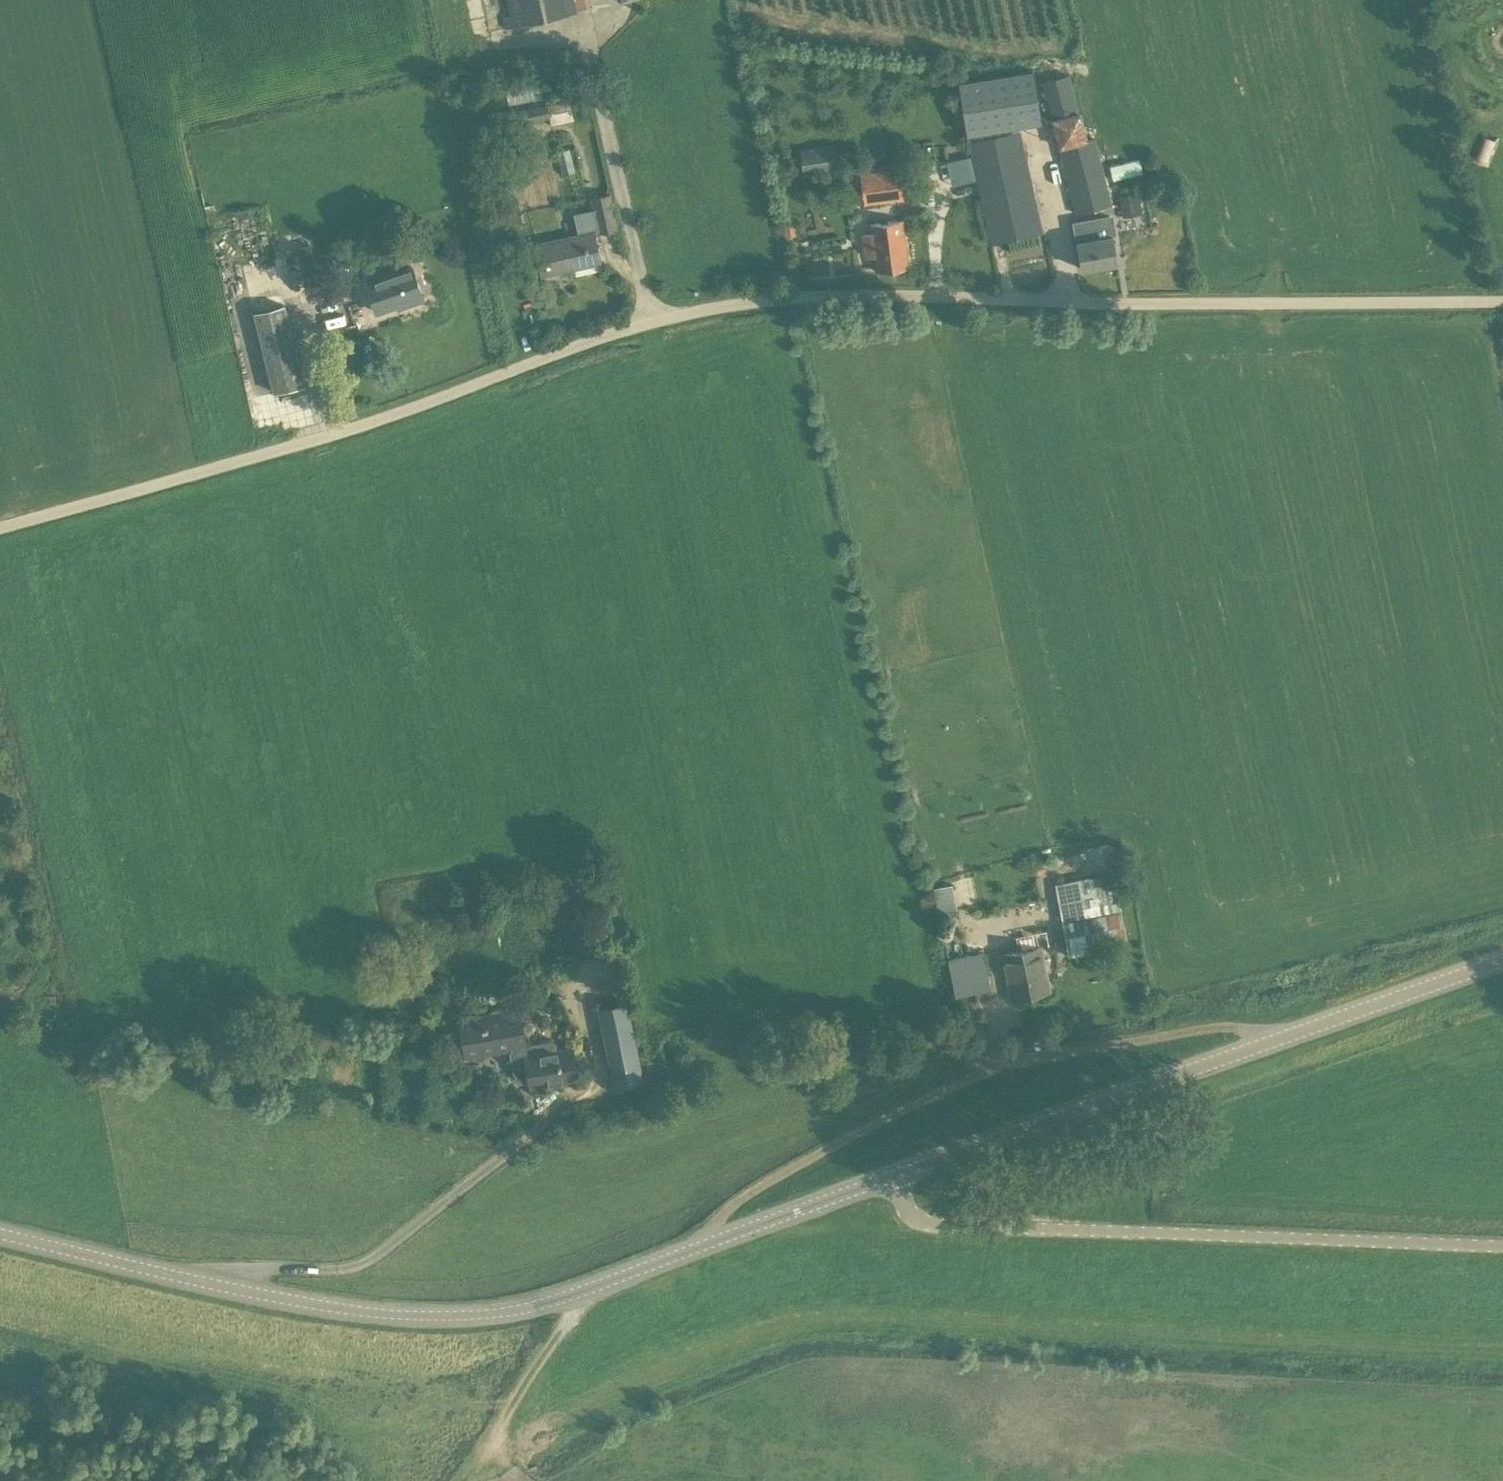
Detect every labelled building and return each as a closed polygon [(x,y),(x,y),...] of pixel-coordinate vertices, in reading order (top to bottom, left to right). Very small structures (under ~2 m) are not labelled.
[(510,15),(503,17),(506,29),(578,13),(575,0),(507,0),(510,15)] [(1033,70),(959,81),(967,133),(1041,121),(1033,70)] [(1069,74),(1043,81),(1052,118),(1051,118),(1059,148),(1076,214),(1113,204),(1095,136),(1088,138),(1081,111),(1079,111),(1069,74)] [(515,85),(515,96),(546,95),(546,85),(515,85)] [(548,104),(506,113),(509,124),(550,116),(548,104)] [(1046,233),(1026,128),(972,138),(992,243),(1046,233)] [(836,168),(832,143),(800,148),(804,174),(836,168)] [(1112,176),(1147,173),(1146,158),(1111,161),(1112,176)] [(860,172),(864,204),(904,198),(900,166),(860,172)] [(618,228),(610,192),(590,196),(592,209),(574,213),(578,233),(536,242),(543,274),(600,262),(594,233),(618,228)] [(1122,217),(1141,214),(1138,193),(1119,196),(1122,217)] [(525,214),(509,217),(511,225),(527,221),(525,214)] [(1107,215),(1073,222),(1082,268),(1116,262),(1107,215)] [(871,231),(861,232),(864,257),(874,255),(876,269),(909,266),(903,219),(870,223),(871,231)] [(784,222),(786,234),(796,232),(794,221),(784,222)] [(412,265),(366,281),(377,311),(405,301),(406,305),(424,299),(412,265)] [(305,385),(284,305),(255,313),(276,393),(305,385)] [(1057,891),(1059,903),(1069,955),(1087,952),(1085,945),(1127,938),(1121,910),(1115,872),(1056,883),(1057,891)] [(939,913),(949,911),(957,909),(952,883),(934,887),(939,913)] [(1040,944),(1002,952),(1011,997),(1050,989),(1040,944)] [(991,987),(984,951),(948,958),(956,995),(991,987)] [(626,1000),(598,1006),(615,1086),(644,1080),(626,1000)] [(572,1045),(557,1048),(556,1043),(551,1040),(526,1044),(520,1007),(503,1011),(500,1009),(492,1010),(490,1013),(459,1019),(466,1057),(509,1049),(513,1072),(516,1075),(514,1078),(519,1082),(530,1080),(531,1086),(578,1077),(572,1045)]
